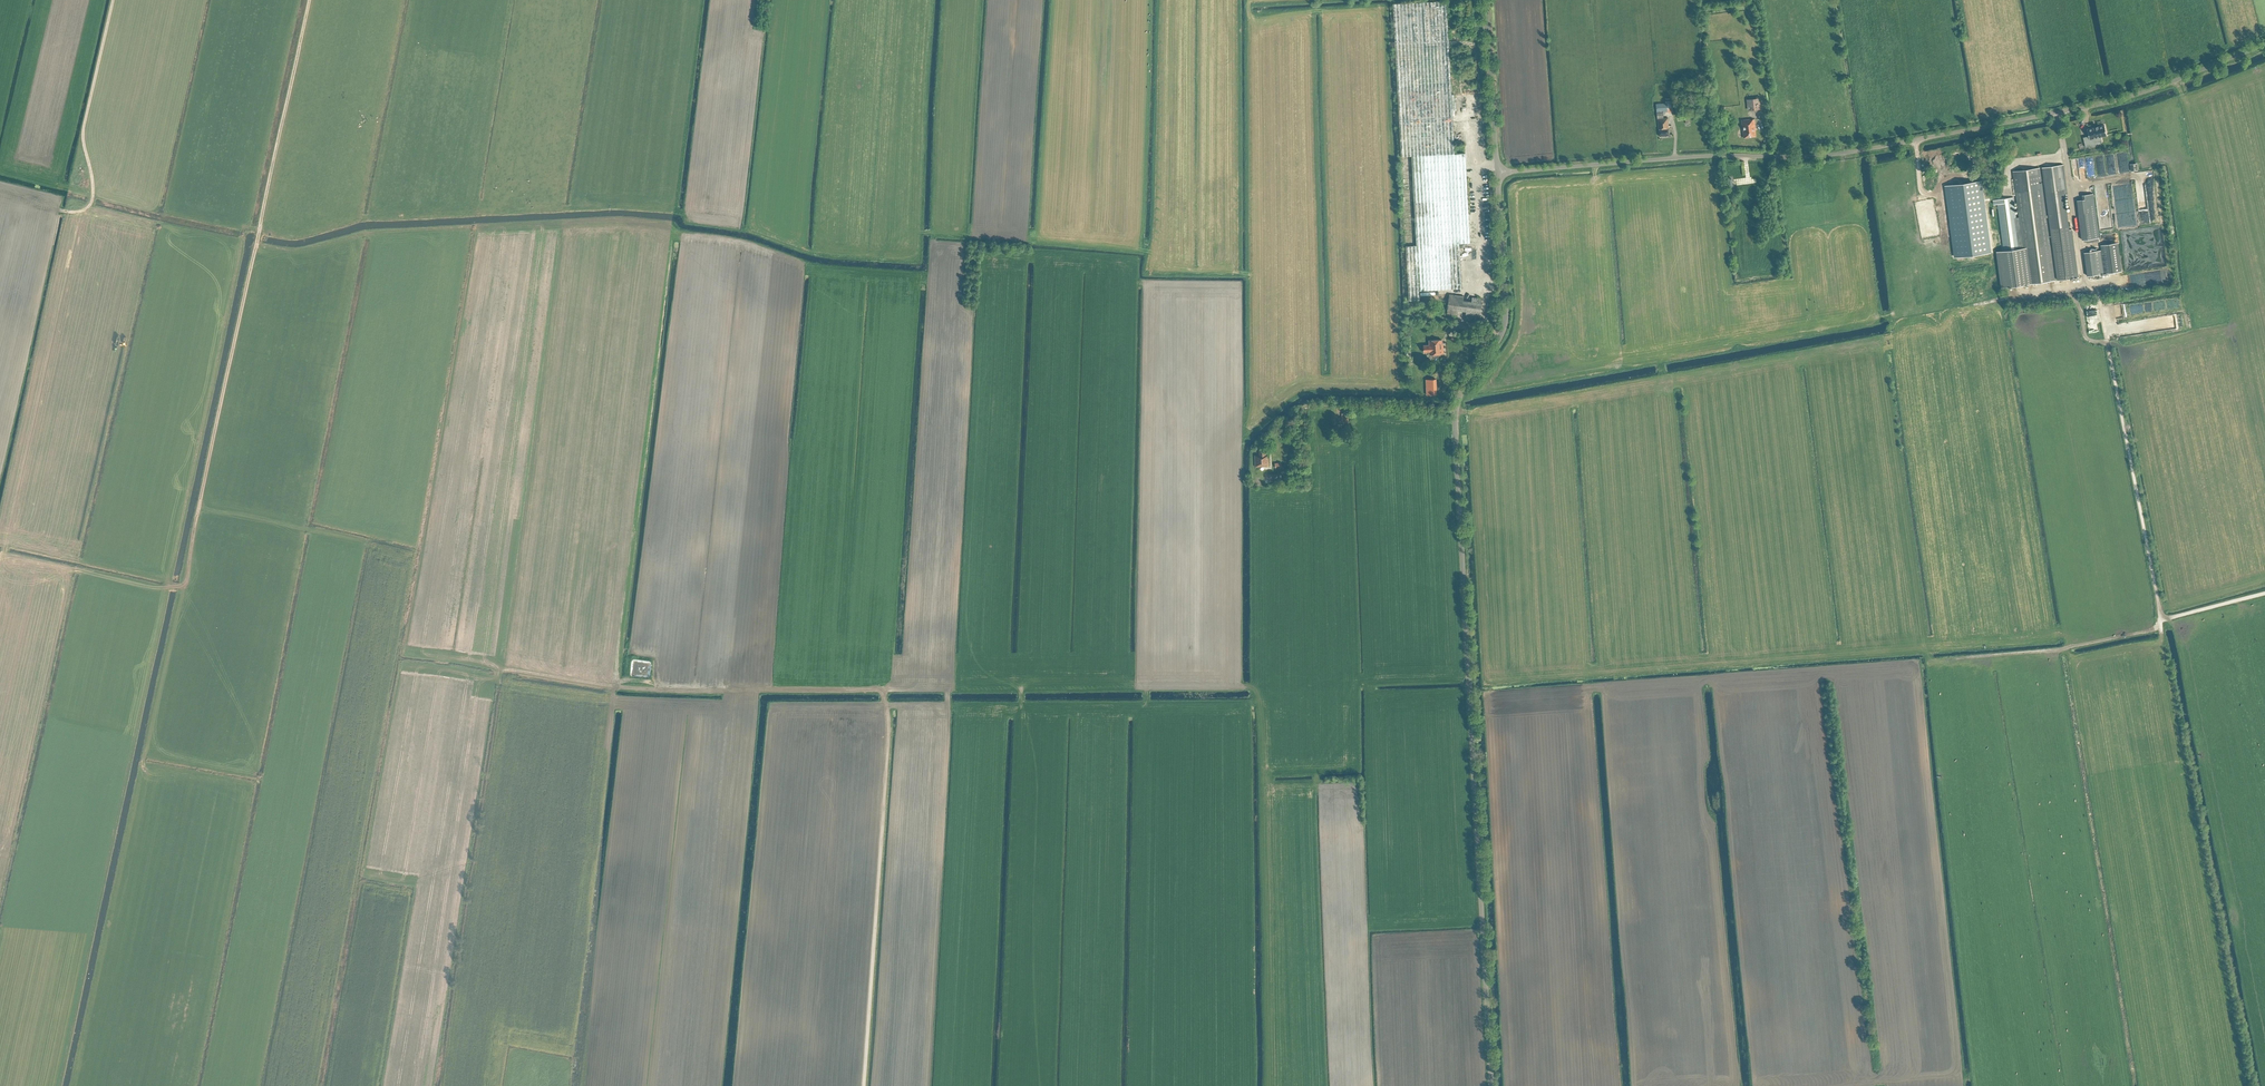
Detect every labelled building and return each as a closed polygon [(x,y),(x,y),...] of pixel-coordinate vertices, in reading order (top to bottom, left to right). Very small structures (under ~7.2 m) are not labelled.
[(1454,153),(1446,1),(1393,3),(1401,156),(1412,155),(1417,245),(1406,246),(1409,300),(1419,299),(1419,290),(1462,288),(1459,243),(1470,242),(1465,153),(1454,153)] [(1748,110),(1760,108),(1759,97),(1746,99),(1748,110)] [(1657,119),(1659,136),(1669,135),(1668,128),(1669,128),(1668,118),(1664,118),(1663,111),(1665,111),(1665,113),(1672,112),(1671,100),(1665,101),(1665,103),(1656,104),(1656,111),(1663,110),(1663,111),(1656,111),(1657,119)] [(1756,136),(1753,118),(1749,119),(1741,120),(1744,137),(1756,136)] [(2094,127),(2089,128),(2087,129),(2091,143),(2085,144),(2086,147),(2095,145),(2094,138),(2107,135),(2104,125),(2098,126),(2094,127)] [(2087,170),(2084,158),(2078,160),(2081,171),(2087,170)] [(2069,229),(2063,186),(2061,165),(2043,167),(2046,188),(2049,215),(2046,215),(2042,189),(2039,168),(2013,171),(2019,218),(2016,218),(2014,197),(1997,199),(1993,200),(1994,205),(1998,204),(2004,250),(1996,251),(2001,287),(2055,280),(2050,244),(2046,218),(2049,217),(2051,232),(2057,280),(2078,277),(2072,228),(2069,229)] [(1991,252),(1981,181),(1946,185),(1956,257),(1991,252)] [(2084,199),(2077,200),(2083,240),(2099,237),(2094,198),(2089,198),(2088,194),(2083,194),(2084,199)] [(1942,234),(1949,232),(1945,210),(1938,211),(1942,234)] [(2088,275),(2122,271),(2118,242),(2101,244),(2102,249),(2084,251),(2088,275)] [(1471,301),(1463,300),(1464,295),(1449,294),(1447,313),(1457,315),(1457,310),(1466,311),(1465,316),(1480,318),(1482,302),(1481,302),(1482,298),(1472,296),(1471,301)] [(1442,344),(1442,339),(1429,340),(1429,344),(1423,345),(1423,351),(1429,351),(1430,354),(1444,353),(1443,344),(1442,344)] [(1427,394),(1436,393),(1435,379),(1426,379),(1427,394)] [(1266,455),(1266,449),(1259,449),(1259,455),(1255,455),(1255,466),(1269,466),(1269,454),(1266,455)]
